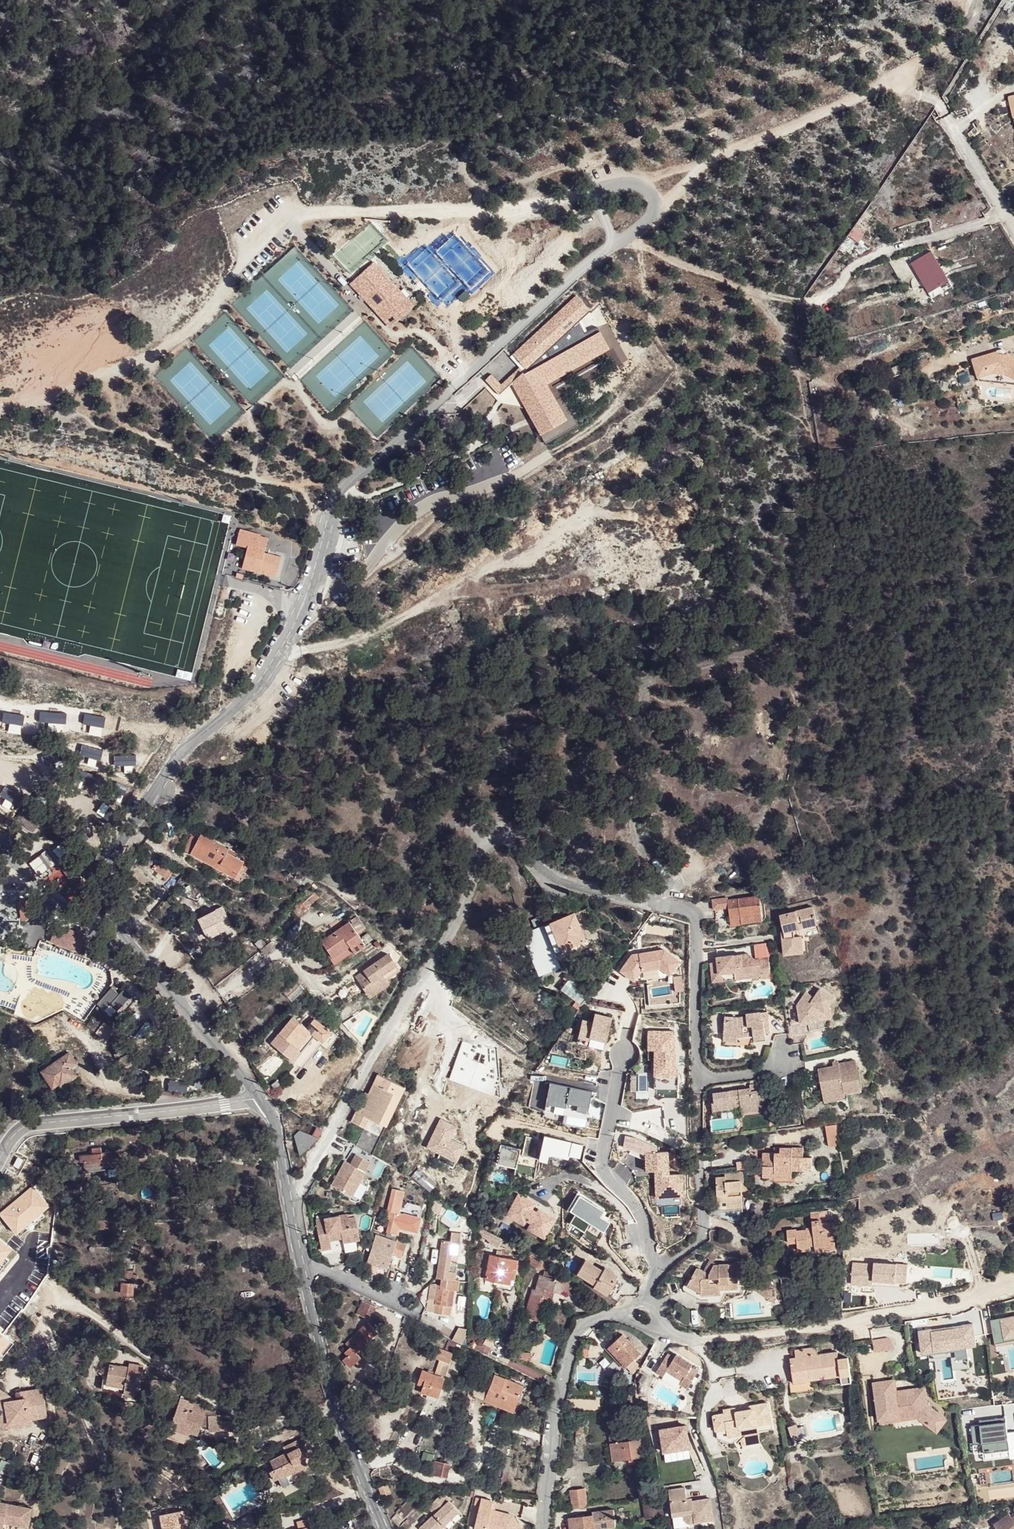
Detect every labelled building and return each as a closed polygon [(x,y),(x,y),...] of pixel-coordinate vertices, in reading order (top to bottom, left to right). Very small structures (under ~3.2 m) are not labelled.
[(849,233),(857,240),(862,234),(854,227),(849,233)] [(931,292),(949,280),(932,250),(913,262),(931,292)] [(372,263),(352,282),(390,321),(410,302),(372,263)] [(575,326),(580,321),(589,311),(574,296),(560,312),(575,326)] [(531,419),(540,435),(567,420),(547,385),(610,350),(598,326),(586,332),(580,321),(575,326),(560,312),(512,354),(522,365),(519,368),(501,384),(492,375),(486,381),(499,394),(510,385),(516,380),(522,386),(518,389),(533,411),(528,413),(531,419)] [(977,377),(993,373),(1011,374),(1013,375),(1013,354),(1008,352),(998,351),(972,358),(977,377)] [(510,357),(519,368),(522,365),(512,354),(510,357)] [(977,377),(978,381),(1013,383),(1013,375),(1011,374),(993,373),(977,377)] [(510,385),(528,413),(533,411),(518,389),(522,386),(516,380),(510,385)] [(241,570),(277,579),(281,558),(262,554),(266,536),(239,529),(237,544),(248,547),(241,570)] [(181,816),(171,811),(167,817),(177,822),(181,816)] [(30,812),(22,821),(30,829),(38,820),(30,812)] [(239,871),(245,862),(227,853),(228,849),(200,834),(199,837),(193,833),(184,850),(213,865),(211,869),(239,884),(245,873),(239,871)] [(48,867),(53,863),(45,851),(40,854),(48,867)] [(29,860),(36,874),(47,868),(39,854),(29,860)] [(170,865),(154,856),(148,864),(164,874),(170,865)] [(250,864),(245,862),(239,871),(245,873),(250,864)] [(80,896),(88,912),(96,908),(87,892),(80,896)] [(727,909),(728,918),(739,916),(740,923),(762,920),(758,896),(726,901),(726,899),(711,901),(712,911),(727,909)] [(792,929),(816,922),(812,905),(779,914),(783,930),(780,930),(782,954),(802,952),(799,936),(794,937),(792,929)] [(24,919),(24,923),(29,922),(28,908),(21,908),(21,920),(24,919)] [(231,926),(221,908),(199,921),(197,923),(196,924),(195,926),(197,928),(197,929),(200,929),(202,928),(208,939),(231,926)] [(573,914),(523,935),(539,976),(560,968),(557,960),(587,947),(573,914)] [(316,939),(329,954),(345,941),(350,947),(361,938),(342,916),(316,939)] [(739,916),(728,918),(729,926),(740,924),(740,923),(739,916)] [(819,934),(816,922),(792,929),(794,937),(799,936),(805,935),(819,934)] [(57,923),(50,940),(78,951),(85,934),(57,923)] [(345,941),(329,954),(326,956),(332,963),(350,947),(345,941)] [(270,943),(269,944),(261,950),(262,951),(265,955),(274,947),(270,943)] [(388,953),(365,969),(372,979),(363,985),(370,994),(387,982),(386,979),(400,969),(388,953)] [(717,963),(709,964),(711,976),(718,974),(724,981),(731,980),(735,980),(734,976),(749,975),(754,978),(756,979),(761,973),(769,972),(767,958),(754,960),(747,954),(725,957),(721,962),(717,963)] [(365,969),(356,975),(363,985),(372,979),(365,969)] [(718,974),(711,976),(712,983),(724,981),(718,974)] [(735,980),(731,980),(732,987),(751,984),(754,978),(749,975),(734,976),(735,980)] [(288,998),(304,990),(299,982),(284,990),(288,998)] [(794,1004),(796,1016),(804,1014),(813,1020),(829,1017),(828,1010),(824,1007),(831,996),(818,988),(812,996),(803,990),(795,992),(789,1001),(794,1004)] [(720,1016),(719,1037),(733,1037),(733,1031),(739,1030),(740,1036),(750,1034),(751,1039),(763,1038),(762,1032),(767,1032),(764,1011),(742,1013),(743,1017),(735,1018),(720,1016)] [(804,1014),(796,1016),(796,1023),(813,1020),(804,1014)] [(103,1021),(95,1015),(87,1025),(96,1032),(103,1021)] [(293,1018),(279,1035),(284,1038),(277,1047),(293,1060),(300,1052),(296,1049),(310,1033),(319,1041),(318,1043),(326,1050),(337,1037),(331,1032),(330,1034),(314,1019),(307,1028),(293,1018)] [(279,1035),(272,1043),(277,1047),(284,1038),(279,1035)] [(42,1072),(53,1088),(59,1083),(60,1085),(76,1074),(71,1067),(77,1063),(69,1052),(42,1072)] [(855,1059),(844,1062),(845,1069),(856,1066),(855,1059)] [(838,1065),(833,1066),(817,1070),(821,1093),(843,1089),(844,1092),(861,1088),(856,1066),(845,1069),(844,1062),(838,1063),(838,1065)] [(372,1154),(403,1086),(378,1074),(369,1094),(360,1113),(356,1111),(351,1122),(364,1128),(355,1146),(372,1154)] [(843,1089),(821,1093),(823,1103),(846,1098),(845,1095),(862,1092),(861,1088),(844,1092),(843,1089)] [(710,1112),(739,1109),(739,1106),(763,1103),(761,1091),(748,1092),(748,1090),(711,1095),(713,1103),(709,1103),(710,1112)] [(360,1113),(369,1094),(364,1092),(356,1111),(360,1113)] [(739,1106),(739,1109),(740,1112),(763,1109),(763,1103),(739,1106)] [(841,1144),(837,1123),(827,1125),(831,1146),(841,1144)] [(299,1131),(294,1136),(298,1149),(307,1142),(309,1139),(312,1136),(299,1131)] [(83,1154),(84,1162),(84,1167),(102,1165),(102,1164),(111,1163),(109,1151),(101,1152),(100,1147),(92,1148),(92,1153),(83,1154)] [(780,1153),(774,1153),(762,1153),(762,1177),(773,1177),(774,1174),(781,1174),(791,1174),(791,1170),(800,1170),(800,1157),(802,1157),(802,1147),(779,1147),(780,1153)] [(17,1157),(13,1166),(19,1169),(23,1160),(17,1157)] [(344,1161),(331,1184),(350,1196),(364,1173),(344,1161)] [(724,1177),(716,1178),(716,1202),(725,1202),(726,1204),(741,1203),(740,1190),(738,1191),(737,1183),(740,1183),(743,1182),(742,1172),(724,1174),(724,1177)] [(430,1181),(423,1190),(432,1197),(438,1188),(430,1181)] [(404,1192),(394,1189),(388,1210),(391,1211),(386,1231),(397,1234),(402,1213),(399,1212),(404,1192)] [(821,1223),(820,1210),(810,1211),(812,1227),(812,1229),(795,1232),(795,1229),(785,1230),(787,1243),(796,1242),(797,1250),(804,1249),(804,1252),(805,1254),(807,1257),(810,1258),(812,1257),(812,1255),(817,1254),(817,1246),(835,1244),(833,1222),(827,1222),(821,1223)] [(316,1222),(322,1252),(332,1250),(331,1242),(329,1234),(341,1231),(343,1239),(344,1243),(360,1239),(355,1217),(349,1219),(348,1215),(316,1222)] [(500,1236),(482,1225),(481,1235),(483,1236),(482,1238),(486,1239),(485,1241),(494,1246),(498,1241),(509,1247),(511,1242),(500,1236)] [(329,1234),(331,1242),(343,1239),(341,1231),(329,1234)] [(403,1244),(374,1235),(366,1263),(386,1269),(390,1255),(399,1257),(403,1244)] [(836,1252),(835,1244),(817,1246),(817,1254),(836,1252)] [(461,1251),(443,1247),(436,1286),(442,1287),(441,1293),(437,1293),(429,1292),(427,1305),(435,1306),(432,1321),(448,1324),(450,1314),(445,1313),(447,1298),(456,1299),(458,1289),(454,1288),(455,1280),(447,1279),(450,1263),(458,1265),(461,1251)] [(516,1257),(487,1252),(483,1277),(511,1281),(516,1257)] [(602,1270),(585,1258),(577,1270),(594,1282),(592,1285),(612,1298),(623,1283),(615,1278),(617,1275),(604,1267),(602,1270)] [(706,1258),(700,1270),(706,1273),(711,1264),(716,1264),(706,1258)] [(697,1288),(724,1284),(735,1283),(735,1264),(716,1264),(711,1264),(706,1273),(700,1270),(694,1266),(685,1280),(697,1288)] [(132,1270),(123,1270),(123,1278),(136,1278),(136,1274),(132,1274),(132,1270)] [(571,1278),(557,1270),(555,1274),(545,1271),(544,1275),(541,1274),(537,1287),(536,1291),(532,1290),(524,1317),(537,1321),(547,1289),(554,1291),(560,1293),(560,1291),(566,1293),(571,1278)] [(677,1292),(685,1295),(687,1289),(697,1288),(685,1280),(677,1292)] [(132,1281),(122,1281),(121,1293),(132,1293),(132,1281)] [(697,1288),(698,1294),(717,1294),(717,1288),(735,1288),(735,1283),(724,1284),(697,1288)] [(160,1284),(159,1295),(167,1295),(168,1285),(160,1284)] [(764,1287),(758,1287),(776,1302),(776,1296),(764,1287)] [(685,1295),(688,1296),(695,1299),(702,1301),(707,1303),(720,1305),(722,1293),(735,1293),(735,1288),(717,1288),(717,1294),(698,1294),(697,1288),(687,1289),(685,1295)] [(551,1301),(554,1291),(547,1289),(537,1321),(540,1322),(547,1299),(551,1301)] [(601,1309),(605,1308),(597,1299),(584,1304),(586,1310),(588,1310),(589,1314),(597,1311),(601,1309)] [(375,1306),(363,1300),(356,1313),(367,1319),(375,1306)] [(818,1303),(809,1303),(809,1313),(818,1313),(818,1303)] [(369,1336),(374,1331),(367,1323),(344,1345),(347,1348),(343,1352),(347,1356),(342,1359),(349,1367),(360,1357),(357,1355),(367,1345),(365,1344),(371,1338),(369,1336)] [(622,1334),(608,1347),(632,1372),(638,1367),(633,1361),(640,1353),(622,1334)] [(482,1344),(474,1340),(470,1346),(484,1354),(493,1339),(487,1336),(482,1344)] [(876,1341),(878,1353),(899,1351),(898,1347),(897,1344),(894,1342),(892,1341),(889,1340),(886,1340),(876,1341)] [(738,1345),(729,1347),(731,1356),(740,1355),(739,1349),(738,1345)] [(794,1351),(795,1358),(796,1363),(790,1364),(793,1384),(789,1384),(791,1394),(815,1391),(814,1380),(806,1382),(805,1375),(839,1370),(840,1377),(850,1375),(848,1358),(838,1360),(837,1352),(818,1355),(817,1348),(794,1351)] [(972,1371),(971,1366),(969,1355),(963,1355),(961,1348),(942,1351),(943,1360),(947,1359),(953,1386),(979,1381),(976,1370),(972,1371)] [(453,1354),(439,1349),(436,1358),(440,1359),(434,1375),(444,1378),(450,1363),(453,1354)] [(667,1352),(664,1356),(671,1361),(674,1356),(667,1352)] [(693,1363),(676,1353),(674,1356),(671,1361),(664,1356),(656,1370),(663,1374),(666,1369),(682,1379),(680,1383),(688,1387),(698,1371),(691,1366),(693,1363)] [(120,1368),(120,1366),(109,1363),(106,1381),(102,1381),(101,1389),(123,1393),(122,1395),(132,1397),(135,1385),(139,1386),(143,1366),(128,1363),(128,1367),(127,1370),(120,1368)] [(814,1380),(840,1377),(839,1370),(805,1375),(806,1382),(814,1380)] [(422,1371),(419,1379),(425,1381),(423,1386),(419,1396),(436,1402),(444,1378),(434,1375),(422,1371)] [(489,1387),(494,1374),(489,1372),(484,1385),(489,1387)] [(523,1385),(494,1374),(489,1387),(486,1395),(514,1406),(523,1385)] [(850,1375),(840,1377),(841,1385),(852,1384),(850,1375)] [(894,1382),(874,1385),(880,1425),(893,1423),(891,1416),(904,1414),(905,1421),(918,1420),(929,1428),(938,1415),(927,1407),(925,1390),(916,1391),(915,1392),(914,1392),(914,1393),(914,1397),(908,1398),(908,1397),(908,1396),(907,1396),(906,1396),(896,1397),(894,1382)] [(46,1412),(41,1388),(18,1393),(20,1400),(12,1401),(8,1398),(5,1402),(0,1410),(0,1425),(5,1428),(8,1424),(29,1420),(28,1416),(46,1412)] [(514,1406),(486,1395),(484,1400),(512,1411),(514,1406)] [(171,1423),(182,1427),(184,1423),(191,1425),(190,1429),(189,1432),(197,1435),(201,1422),(208,1426),(209,1430),(220,1431),(220,1415),(215,1415),(215,1411),(210,1411),(209,1408),(193,1402),(191,1409),(177,1405),(171,1423)] [(724,1412),(713,1414),(715,1429),(725,1427),(727,1427),(738,1425),(739,1431),(740,1436),(758,1433),(758,1424),(771,1422),(768,1403),(736,1408),(736,1406),(723,1408),(724,1412)] [(3,1431),(30,1425),(29,1420),(46,1417),(46,1412),(28,1416),(29,1420),(8,1424),(5,1428),(0,1425),(0,1429),(3,1431)] [(904,1414),(891,1416),(893,1423),(905,1421),(904,1414)] [(946,1421),(938,1415),(929,1428),(937,1433),(946,1421)] [(693,1450),(688,1425),(658,1431),(663,1456),(693,1450)] [(797,1425),(788,1428),(794,1443),(802,1440),(797,1425)] [(169,1428),(167,1439),(177,1443),(180,1432),(169,1428)] [(758,1433),(740,1436),(741,1446),(760,1443),(758,1433)] [(618,1437),(608,1439),(612,1460),(645,1456),(642,1437),(619,1441),(618,1437)] [(299,1438),(284,1445),(287,1452),(270,1462),(274,1469),(268,1472),(273,1481),(291,1472),(292,1474),(307,1465),(302,1454),(308,1451),(304,1444),(302,1445),(299,1438)] [(433,1459),(430,1474),(447,1477),(450,1463),(433,1459)] [(219,1497),(233,1521),(263,1502),(259,1495),(233,1512),(226,1499),(251,1483),(248,1477),(219,1497)] [(386,1482),(376,1486),(380,1496),(390,1492),(386,1482)] [(686,1497),(685,1492),(684,1486),(668,1488),(672,1514),(683,1513),(683,1517),(689,1521),(714,1517),(710,1496),(691,1500),(691,1496),(686,1497)] [(568,1491),(571,1508),(586,1506),(583,1489),(568,1491)] [(417,1490),(395,1514),(401,1519),(403,1521),(424,1497),(417,1490)] [(419,1528),(438,1528),(443,1524),(448,1528),(461,1512),(440,1492),(426,1507),(433,1514),(419,1528)] [(481,1497),(474,1526),(486,1528),(517,1528),(512,1514),(505,1513),(504,1520),(494,1518),(496,1510),(493,1510),(495,1501),(481,1497)] [(642,1502),(644,1517),(661,1515),(660,1500),(642,1502)] [(22,1505),(0,1502),(0,1513),(22,1505)] [(0,1513),(0,1528),(3,1528),(3,1527),(4,1521),(9,1522),(8,1528),(18,1528),(28,1528),(32,1507),(22,1505),(0,1513)] [(496,1510),(494,1518),(504,1520),(505,1513),(496,1510)] [(568,1521),(570,1528),(596,1528),(615,1525),(611,1510),(591,1514),(591,1515),(568,1521)] [(1013,1528),(1013,1516),(1013,1517),(1010,1513),(992,1526),(992,1528),(1013,1528)] [(401,1519),(395,1514),(390,1519),(397,1525),(401,1519)] [(298,1528),(299,1528),(310,1526),(309,1519),(296,1523),(298,1528)]
